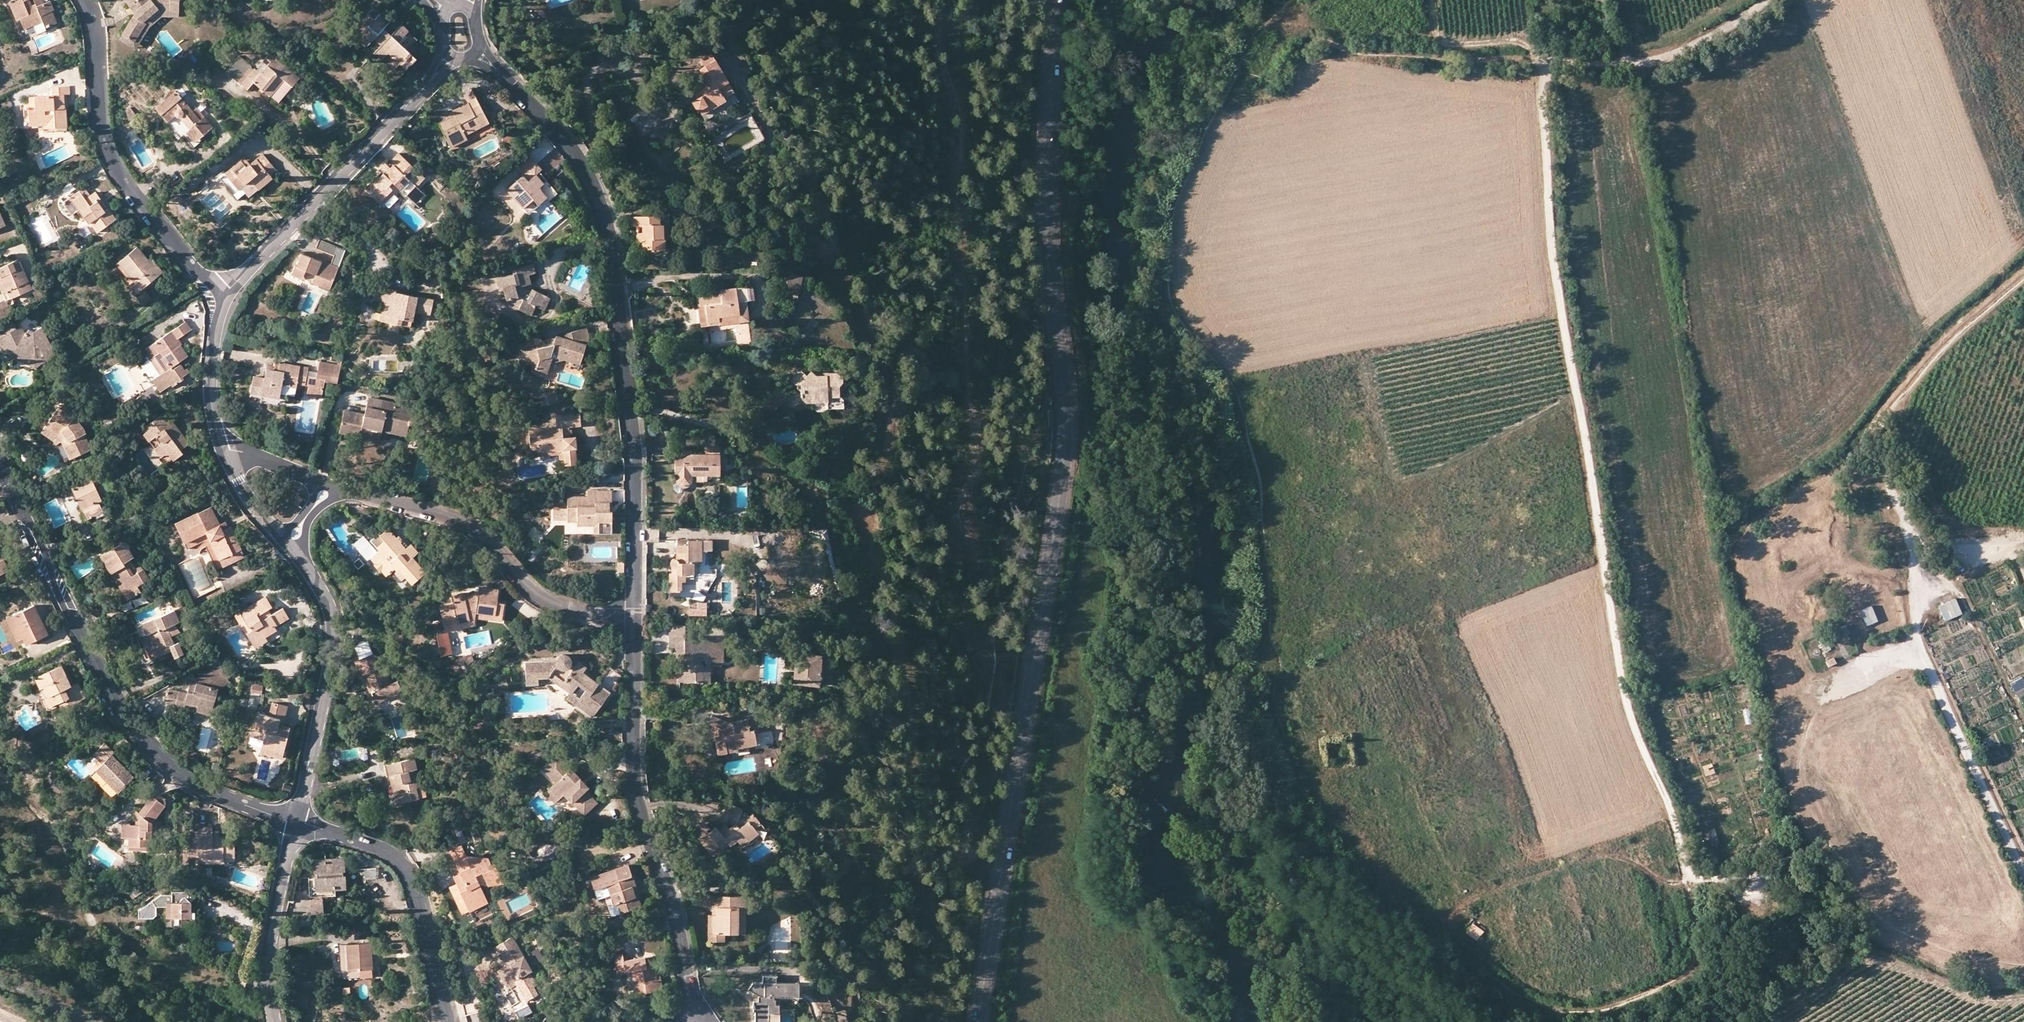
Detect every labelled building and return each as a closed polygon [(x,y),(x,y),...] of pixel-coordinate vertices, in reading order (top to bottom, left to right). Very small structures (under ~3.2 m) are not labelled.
[(12,1),(16,10),(13,12),(17,21),(20,20),(24,28),(33,24),(33,23),(41,20),(45,27),(57,22),(52,11),(54,9),(50,1),(45,3),(35,7),(33,4),(29,6),(27,0),(14,0),(12,1)] [(178,0),(132,0),(137,6),(134,9),(121,30),(122,31),(133,38),(145,19),(160,8),(178,8),(178,0)] [(134,9),(137,6),(132,0),(128,0),(127,1),(134,9)] [(374,7),(368,14),(374,19),(380,12),(374,7)] [(178,14),(178,8),(160,8),(145,19),(133,38),(122,31),(118,36),(135,46),(148,25),(162,13),(178,14)] [(374,19),(368,14),(357,25),(363,31),(357,37),(367,46),(373,39),(376,36),(383,43),(380,46),(378,49),(386,56),(389,53),(406,69),(416,59),(399,42),(409,30),(395,16),(390,21),(380,12),(374,19)] [(373,39),(380,46),(383,43),(376,36),(373,39)] [(399,77),(406,69),(389,53),(386,56),(378,49),(374,53),(399,77)] [(299,78),(274,57),(261,73),(241,57),(228,74),(247,90),(253,82),(270,96),(284,80),(292,87),(299,78)] [(701,84),(695,88),(701,97),(697,99),(692,102),(698,111),(700,110),(702,115),(726,101),(724,97),(733,92),(715,60),(694,72),(701,84)] [(279,103),(292,87),(284,80),(270,96),(279,103)] [(69,93),(69,84),(52,84),(53,93),(30,94),(31,105),(29,105),(29,122),(46,121),(46,125),(67,124),(66,105),(64,105),(64,93),(68,93),(69,93)] [(692,90),(697,99),(701,97),(695,88),(692,90)] [(482,108),(472,89),(463,94),(468,102),(452,110),(455,115),(439,123),(451,146),(467,137),(465,133),(481,125),(474,112),(482,108)] [(199,121),(192,112),(175,92),(156,109),(166,122),(175,115),(180,117),(190,129),(182,136),(193,148),(201,142),(199,139),(212,128),(204,118),(199,121)] [(738,102),(733,92),(724,97),(726,101),(702,115),(706,121),(738,102)] [(136,115),(130,106),(126,109),(129,120),(136,115)] [(196,108),(192,112),(199,121),(204,118),(196,108)] [(489,121),(482,108),(474,112),(481,125),(489,121)] [(379,170),(381,172),(385,175),(381,179),(378,176),(366,189),(380,203),(382,201),(392,192),(393,190),(390,186),(393,183),(408,197),(418,187),(426,178),(418,171),(416,173),(413,170),(415,168),(399,153),(391,162),(394,165),(391,168),(386,163),(379,170)] [(263,154),(250,165),(246,168),(240,161),(219,178),(237,199),(242,194),(246,199),(272,177),(270,174),(276,169),(263,154)] [(244,158),(240,161),(246,168),(250,165),(244,158)] [(542,171),(536,164),(521,177),(527,183),(521,188),(515,181),(506,189),(524,209),(533,201),(538,206),(547,198),(550,201),(558,193),(547,180),(543,183),(536,175),(540,172),(542,171)] [(547,180),(540,172),(536,175),(543,183),(547,180)] [(425,195),(418,187),(408,197),(408,198),(416,205),(425,195)] [(79,191),(69,198),(71,200),(81,193),(79,191)] [(102,199),(96,192),(86,199),(81,193),(71,200),(69,198),(62,202),(71,214),(78,210),(88,223),(91,221),(98,231),(116,218),(109,209),(106,211),(99,202),(102,199)] [(394,194),(392,192),(382,201),(385,204),(394,194)] [(109,209),(102,199),(99,202),(106,211),(109,209)] [(529,214),(538,206),(533,201),(524,209),(529,214)] [(632,227),(636,227),(643,227),(643,243),(644,250),(665,250),(665,238),(663,238),(663,226),(660,226),(659,217),(632,218),(632,227)] [(330,290),(345,251),(319,241),(315,249),(333,257),(330,265),(302,255),(297,267),(295,266),(292,276),(303,280),(306,271),(315,274),(313,283),(330,290)] [(136,247),(119,262),(130,276),(127,278),(123,282),(135,297),(143,292),(140,289),(162,272),(155,263),(152,266),(147,260),(136,247)] [(151,257),(147,260),(152,266),(155,263),(151,257)] [(6,292),(8,291),(11,298),(32,289),(19,260),(0,267),(0,278),(6,292)] [(116,265),(127,278),(130,276),(119,262),(116,265)] [(512,275),(507,277),(501,278),(497,280),(500,290),(504,289),(507,301),(519,299),(522,301),(518,309),(531,316),(536,307),(541,309),(547,297),(532,290),(531,291),(529,295),(520,291),(522,287),(531,284),(529,276),(536,274),(533,265),(512,271),(512,275)] [(496,275),(493,267),(475,272),(479,280),(496,275)] [(800,296),(804,278),(789,275),(785,293),(788,294),(798,295),(800,296)] [(11,298),(8,291),(6,292),(0,278),(0,288),(6,300),(11,298)] [(431,312),(434,301),(398,294),(398,291),(377,287),(374,301),(385,303),(382,315),(411,321),(413,312),(414,309),(431,312)] [(753,301),(752,288),(719,291),(719,295),(715,296),(697,298),(698,308),(706,307),(708,323),(708,326),(741,322),(739,302),(747,302),(753,301)] [(797,303),(798,295),(788,294),(787,301),(797,303)] [(551,299),(547,297),(541,309),(545,311),(551,299)] [(517,312),(518,309),(522,301),(519,299),(507,301),(505,307),(517,312)] [(749,321),(747,302),(739,302),(741,322),(749,321)] [(700,324),(708,323),(706,307),(698,308),(700,324)] [(410,328),(411,321),(382,315),(381,322),(410,328)] [(471,327),(469,318),(456,322),(459,331),(471,327)] [(39,367),(56,355),(41,327),(34,330),(29,329),(28,332),(26,332),(22,325),(18,327),(14,319),(0,325),(0,345),(11,356),(35,370),(39,367)] [(185,322),(143,350),(159,374),(155,377),(152,380),(158,389),(168,382),(170,384),(182,377),(180,374),(185,371),(181,364),(176,367),(174,365),(187,356),(176,340),(190,330),(185,322)] [(589,337),(587,329),(566,334),(564,339),(556,337),(554,345),(544,347),(529,350),(533,369),(547,373),(551,364),(552,360),(558,358),(565,361),(580,365),(586,345),(580,343),(581,338),(589,337)] [(526,339),(529,350),(544,347),(541,335),(526,339)] [(139,352),(155,377),(159,374),(143,350),(139,352)] [(758,363),(758,355),(745,354),(744,362),(758,363)] [(277,363),(275,369),(275,371),(284,372),(285,365),(277,363)] [(340,367),(320,364),(317,379),(310,377),(309,386),(324,389),(326,380),(337,382),(339,372),(339,371),(340,367)] [(309,369),(285,365),(284,372),(275,371),(275,369),(267,368),(265,379),(254,377),(251,393),(263,396),(280,399),(281,395),(282,385),(289,386),(289,388),(297,389),(298,385),(306,386),(307,377),(309,369)] [(843,383),(842,372),(829,372),(827,375),(816,375),(810,371),(806,376),(801,372),(791,372),(791,382),(794,385),(797,385),(803,384),(803,392),(801,392),(801,399),(817,412),(826,412),(827,409),(844,409),(843,399),(840,397),(839,387),(843,383)] [(851,383),(843,383),(839,387),(840,397),(843,399),(852,399),(851,383)] [(295,397),(297,389),(289,388),(289,386),(282,385),(281,395),(295,397)] [(322,398),(324,389),(309,386),(308,396),(322,398)] [(130,398),(127,393),(118,399),(120,404),(130,398)] [(557,402),(556,394),(546,397),(548,404),(557,402)] [(409,429),(413,408),(369,399),(365,416),(345,411),(342,426),(355,429),(353,436),(380,442),(382,432),(384,424),(409,429)] [(77,412),(62,402),(58,407),(73,418),(74,417),(77,412)] [(81,424),(74,417),(73,418),(58,407),(43,429),(61,442),(58,443),(62,452),(61,453),(64,461),(90,449),(84,435),(86,434),(81,424)] [(580,423),(579,411),(555,413),(556,424),(529,427),(531,450),(537,449),(563,447),(564,457),(564,463),(576,462),(575,446),(577,446),(576,433),(570,434),(569,424),(580,423)] [(160,415),(146,425),(149,430),(145,434),(143,435),(166,466),(183,453),(180,450),(189,443),(182,434),(180,436),(174,428),(176,426),(170,418),(166,421),(160,415)] [(407,436),(409,429),(384,424),(382,432),(407,436)] [(141,429),(145,434),(149,430),(146,425),(141,429)] [(340,434),(353,436),(355,429),(342,426),(340,434)] [(55,444),(58,443),(61,442),(43,429),(41,432),(55,444)] [(755,445),(767,450),(766,429),(755,434),(755,445)] [(703,475),(719,475),(719,446),(704,446),(703,455),(691,455),(684,455),(675,455),(675,476),(676,476),(676,480),(676,483),(678,485),(680,486),(682,487),(685,487),(687,487),(690,485),(691,484),(691,482),(691,470),(703,470),(703,475)] [(559,458),(564,457),(563,447),(537,449),(538,455),(558,453),(559,458)] [(832,456),(830,450),(821,454),(824,459),(832,456)] [(691,482),(719,482),(719,475),(703,475),(703,470),(691,470),(691,482)] [(101,500),(91,477),(70,486),(85,520),(102,512),(98,501),(101,500)] [(612,504),(612,492),(588,492),(588,498),(568,498),(568,522),(578,522),(599,523),(600,533),(612,533),(612,512),(610,512),(610,504),(612,504)] [(219,525),(211,507),(175,524),(186,548),(202,541),(210,538),(222,565),(244,556),(231,527),(228,528),(222,531),(219,525)] [(225,522),(219,525),(222,531),(228,528),(225,522)] [(595,533),(600,533),(599,523),(578,522),(578,527),(594,528),(595,533)] [(385,543),(377,551),(380,554),(372,561),(377,567),(376,569),(380,574),(382,572),(386,577),(389,575),(389,576),(394,571),(393,571),(395,569),(397,571),(395,573),(402,580),(405,577),(412,585),(426,573),(425,571),(427,569),(422,563),(419,566),(413,558),(418,553),(411,545),(408,547),(398,537),(395,539),(387,530),(379,537),(385,543)] [(385,543),(379,537),(377,535),(369,542),(377,551),(385,543)] [(215,569),(222,565),(210,538),(202,541),(215,569)] [(118,544),(103,553),(113,571),(118,578),(116,580),(127,599),(140,591),(138,586),(148,579),(140,565),(131,570),(125,562),(133,557),(128,548),(129,543),(120,540),(118,544)] [(688,545),(677,545),(676,558),(673,558),(670,560),(670,564),(672,566),(672,573),(669,574),(669,590),(680,590),(680,582),(686,582),(686,574),(695,574),(696,563),(701,563),(701,550),(710,551),(710,540),(687,540),(688,545)] [(9,570),(3,559),(7,556),(1,545),(0,545),(0,574),(9,570)] [(103,553),(99,555),(110,573),(113,571),(103,553)] [(496,610),(504,612),(505,603),(496,601),(499,591),(479,587),(478,591),(477,597),(464,600),(463,595),(463,593),(450,595),(451,602),(439,605),(442,619),(454,616),(455,622),(468,618),(467,610),(495,615),(496,610)] [(477,597),(478,591),(463,595),(464,600),(477,597)] [(267,598),(239,614),(249,633),(247,634),(253,645),(266,638),(264,634),(275,628),(288,619),(282,610),(271,616),(267,618),(264,613),(268,611),(272,607),(267,598)] [(1939,609),(1944,619),(1961,611),(1956,601),(1939,609)] [(1870,605),(1858,610),(1865,626),(1877,621),(1870,605)] [(34,606),(13,616),(23,639),(27,645),(48,634),(34,606)] [(473,618),(501,623),(504,612),(496,610),(495,615),(467,610),(468,618),(455,622),(454,616),(442,619),(445,630),(475,624),(473,618)] [(181,622),(175,611),(139,628),(143,637),(145,636),(148,634),(152,643),(150,644),(157,657),(172,651),(175,657),(183,654),(177,642),(174,643),(170,636),(166,628),(173,625),(181,622)] [(245,636),(247,634),(249,633),(239,614),(234,616),(245,636)] [(17,642),(23,639),(13,616),(7,619),(17,642)] [(1836,629),(1839,636),(1842,635),(1845,640),(1849,638),(1847,633),(1848,633),(1844,624),(1836,629)] [(179,632),(173,625),(166,628),(170,636),(179,632)] [(699,661),(710,662),(722,662),(723,637),(704,636),(704,640),(689,639),(689,625),(669,625),(669,648),(676,650),(688,654),(688,661),(679,661),(679,676),(688,676),(688,682),(699,682),(699,661)] [(277,632),(275,628),(264,634),(266,638),(277,632)] [(436,655),(447,653),(444,634),(432,636),(436,655)] [(268,641),(266,638),(253,645),(256,649),(268,641)] [(1375,658),(1383,657),(1381,647),(1373,649),(1375,658)] [(688,654),(676,650),(679,661),(688,661),(688,654)] [(802,683),(804,653),(796,652),(793,683),(802,683)] [(804,653),(802,683),(820,684),(822,654),(804,653)] [(396,695),(384,665),(378,668),(372,654),(355,661),(359,673),(364,674),(376,703),(396,695)] [(578,699),(575,704),(592,716),(606,697),(594,687),(597,683),(583,673),(586,668),(576,661),(573,666),(568,662),(569,661),(569,659),(569,658),(568,657),(568,655),(567,654),(565,654),(562,654),(560,654),(558,656),(556,657),(555,659),(555,661),(525,662),(526,684),(538,684),(539,677),(548,677),(571,694),(578,685),(585,690),(578,699)] [(573,666),(576,661),(569,656),(568,655),(568,657),(569,658),(569,659),(569,661),(568,662),(573,666)] [(1825,663),(1828,668),(1835,664),(1833,659),(1825,663)] [(699,661),(699,682),(710,682),(710,662),(699,661)] [(190,710),(190,709),(198,711),(197,712),(212,716),(216,699),(219,689),(231,683),(220,665),(195,679),(191,673),(185,677),(189,685),(187,694),(169,690),(165,704),(190,710)] [(71,686),(61,667),(36,679),(41,689),(46,687),(49,694),(45,696),(49,703),(64,697),(69,707),(79,702),(71,686)] [(262,693),(263,685),(252,682),(250,691),(262,693)] [(78,683),(71,686),(79,702),(85,699),(78,683)] [(594,687),(606,697),(609,692),(597,683),(594,687)] [(62,710),(69,707),(64,697),(49,703),(45,696),(49,694),(46,687),(41,689),(37,692),(47,713),(60,706),(62,710)] [(2015,691),(2020,701),(2023,699),(2023,688),(2015,691)] [(578,699),(571,694),(567,698),(575,704),(578,699)] [(220,701),(216,699),(212,716),(216,717),(220,701)] [(270,716),(265,715),(260,735),(264,735),(263,742),(260,753),(282,760),(291,728),(281,725),(281,728),(278,727),(280,719),(283,720),(286,707),(273,703),(270,716)] [(254,739),(263,742),(264,735),(260,735),(265,715),(260,713),(254,739)] [(723,735),(718,736),(714,737),(718,754),(751,748),(750,745),(756,744),(753,729),(759,729),(756,714),(747,716),(746,714),(737,716),(738,720),(730,721),(712,715),(709,723),(717,726),(722,728),(723,735)] [(96,770),(119,792),(134,777),(112,754),(117,749),(107,740),(94,753),(103,763),(96,770)] [(281,762),(282,760),(260,753),(259,756),(281,762)] [(591,789),(557,754),(539,771),(553,786),(546,793),(557,804),(565,796),(585,816),(598,804),(587,793),(591,789)] [(415,788),(420,786),(413,759),(381,766),(384,775),(388,774),(392,773),(399,803),(418,798),(415,788)] [(119,792),(96,770),(91,775),(114,798),(119,792)] [(392,773),(388,774),(393,794),(389,795),(391,805),(399,803),(392,773)] [(418,798),(427,795),(424,785),(420,786),(415,788),(418,798)] [(151,829),(151,823),(165,806),(165,801),(157,795),(153,796),(140,813),(142,814),(141,824),(135,824),(129,824),(129,822),(122,823),(121,837),(129,837),(128,844),(151,844),(151,829)] [(732,817),(738,819),(735,823),(734,824),(728,828),(726,825),(718,831),(715,827),(711,830),(707,833),(712,839),(704,845),(710,852),(719,846),(726,840),(728,843),(730,845),(737,840),(743,835),(747,839),(748,841),(758,833),(753,827),(760,823),(753,813),(748,816),(746,813),(741,811),(742,809),(729,803),(724,814),(732,817)] [(704,845),(712,839),(707,833),(711,830),(703,820),(692,829),(704,845)] [(212,857),(223,857),(234,857),(234,836),(220,836),(212,836),(212,831),(212,826),(198,826),(198,831),(192,831),(192,836),(188,837),(189,858),(198,858),(199,862),(212,862),(212,857)] [(151,829),(151,844),(128,844),(128,850),(156,849),(156,829),(151,829)] [(743,835),(737,840),(740,844),(747,839),(743,835)] [(726,840),(719,846),(721,849),(728,843),(726,840)] [(454,861),(466,856),(461,846),(449,851),(454,861)] [(469,910),(479,884),(479,883),(485,884),(492,880),(503,881),(495,863),(491,865),(488,858),(466,856),(454,861),(459,872),(463,881),(456,883),(448,887),(461,914),(469,910)] [(741,859),(747,868),(752,865),(745,856),(741,859)] [(335,886),(344,885),(342,858),(316,860),(317,877),(309,878),(310,894),(335,893),(335,886)] [(621,910),(641,904),(637,892),(635,893),(632,883),(635,882),(629,863),(590,875),(594,886),(607,882),(613,901),(618,900),(621,910)] [(463,881),(459,872),(453,875),(456,883),(463,881)] [(132,889),(136,894),(148,886),(143,879),(131,887),(132,889)] [(479,884),(469,910),(488,902),(479,884)] [(166,924),(189,924),(189,918),(194,918),(194,909),(190,909),(191,900),(188,897),(188,890),(171,890),(171,892),(166,892),(161,892),(138,909),(138,917),(156,917),(156,905),(166,906),(166,924)] [(737,915),(745,914),(745,896),(717,896),(717,915),(713,915),(713,933),(725,933),(737,933),(737,915)] [(311,913),(323,913),(322,898),(310,899),(311,913)] [(476,927),(489,924),(485,909),(473,912),(476,927)] [(713,915),(708,915),(708,941),(724,941),(725,933),(713,933),(713,915)] [(1475,942),(1484,932),(1473,922),(1464,932),(1475,942)] [(516,936),(493,948),(497,955),(504,952),(508,950),(514,962),(512,963),(514,967),(502,973),(508,984),(509,984),(510,985),(512,985),(513,985),(515,984),(516,984),(518,982),(519,980),(519,979),(519,978),(534,971),(516,936)] [(341,977),(380,976),(378,942),(371,943),(372,968),(348,969),(347,944),(339,944),(341,977)] [(372,968),(371,943),(347,944),(348,969),(372,968)] [(514,962),(508,950),(504,952),(510,964),(500,969),(502,973),(514,967),(512,963),(514,962)] [(643,993),(662,989),(661,978),(657,978),(657,973),(653,955),(630,959),(623,960),(623,956),(622,954),(614,955),(617,972),(632,970),(635,984),(642,983),(643,993)] [(774,1012),(779,1012),(779,1005),(776,1005),(776,999),(774,999),(774,996),(789,996),(797,1000),(799,996),(799,982),(776,982),(776,975),(763,975),(763,983),(753,984),(749,990),(759,995),(758,1001),(753,1001),(753,1005),(752,1005),(752,1008),(753,1008),(754,1012),(755,1012),(755,1021),(768,1021),(768,1019),(768,1012),(774,1012)] [(642,983),(635,984),(636,994),(643,993),(642,983)] [(846,1010),(834,1012),(836,1021),(848,1021),(846,1010)]
